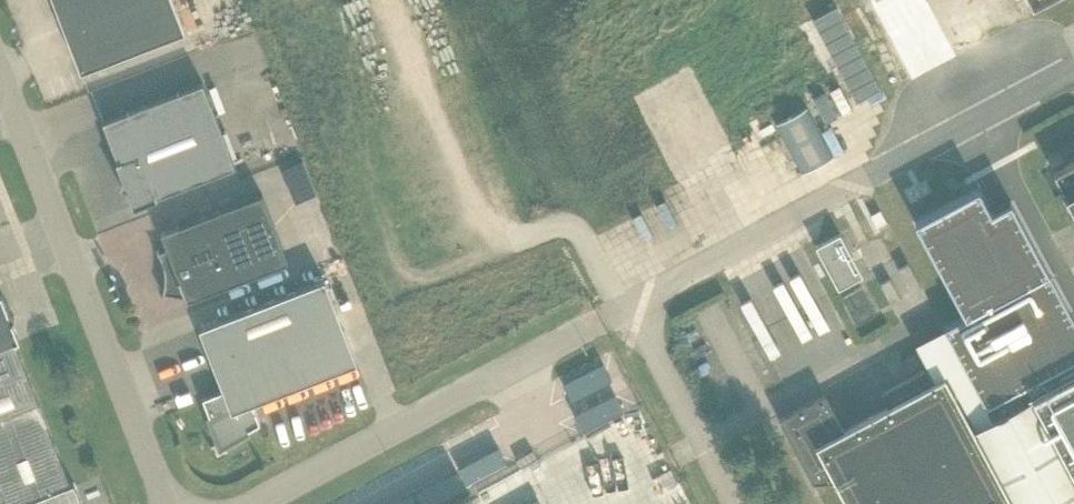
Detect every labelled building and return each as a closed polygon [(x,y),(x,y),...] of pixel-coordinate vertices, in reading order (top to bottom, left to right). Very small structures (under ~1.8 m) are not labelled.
[(81,71),(185,31),(173,0),(54,0),(81,71)] [(118,161),(117,161),(124,180),(121,186),(127,189),(134,207),(157,198),(156,196),(235,166),(203,82),(103,121),(118,161)] [(834,156),(807,108),(776,125),(802,173),(834,156)] [(1054,171),(1073,209),(1073,161),(1054,171)] [(916,224),(967,318),(945,329),(987,408),(1073,361),(1073,318),(1012,202),(992,213),(980,190),(916,224)] [(164,294),(164,290),(182,287),(187,301),(290,261),(263,193),(161,233),(167,249),(160,252),(159,250),(157,251),(159,255),(160,260),(161,262),(162,267),(163,269),(163,273),(164,278),(164,283),(164,287),(163,294),(164,294)] [(816,247),(839,289),(863,276),(841,234),(816,247)] [(908,264),(899,269),(911,293),(921,288),(908,264)] [(890,278),(880,283),(890,304),(900,298),(890,278)] [(358,363),(325,279),(199,328),(224,390),(203,398),(221,445),(260,424),(253,404),(358,363)] [(861,286),(843,296),(857,322),(875,312),(861,286)] [(800,358),(827,348),(804,287),(746,308),(768,365),(799,354),(800,358)] [(0,295),(0,382),(27,371),(16,341),(19,340),(12,322),(15,315),(9,313),(1,294),(0,295)] [(974,428),(945,375),(933,382),(926,369),(882,392),(889,406),(842,430),(823,396),(778,420),(811,483),(835,480),(848,503),(1014,503),(974,428)] [(39,400),(27,371),(0,382),(0,503),(83,503),(74,482),(71,483),(39,400)] [(1032,397),(1073,475),(1073,375),(1032,397)] [(1032,397),(974,428),(1014,503),(1073,503),(1073,475),(1032,397)] [(469,493),(449,503),(475,503),(469,493)]
